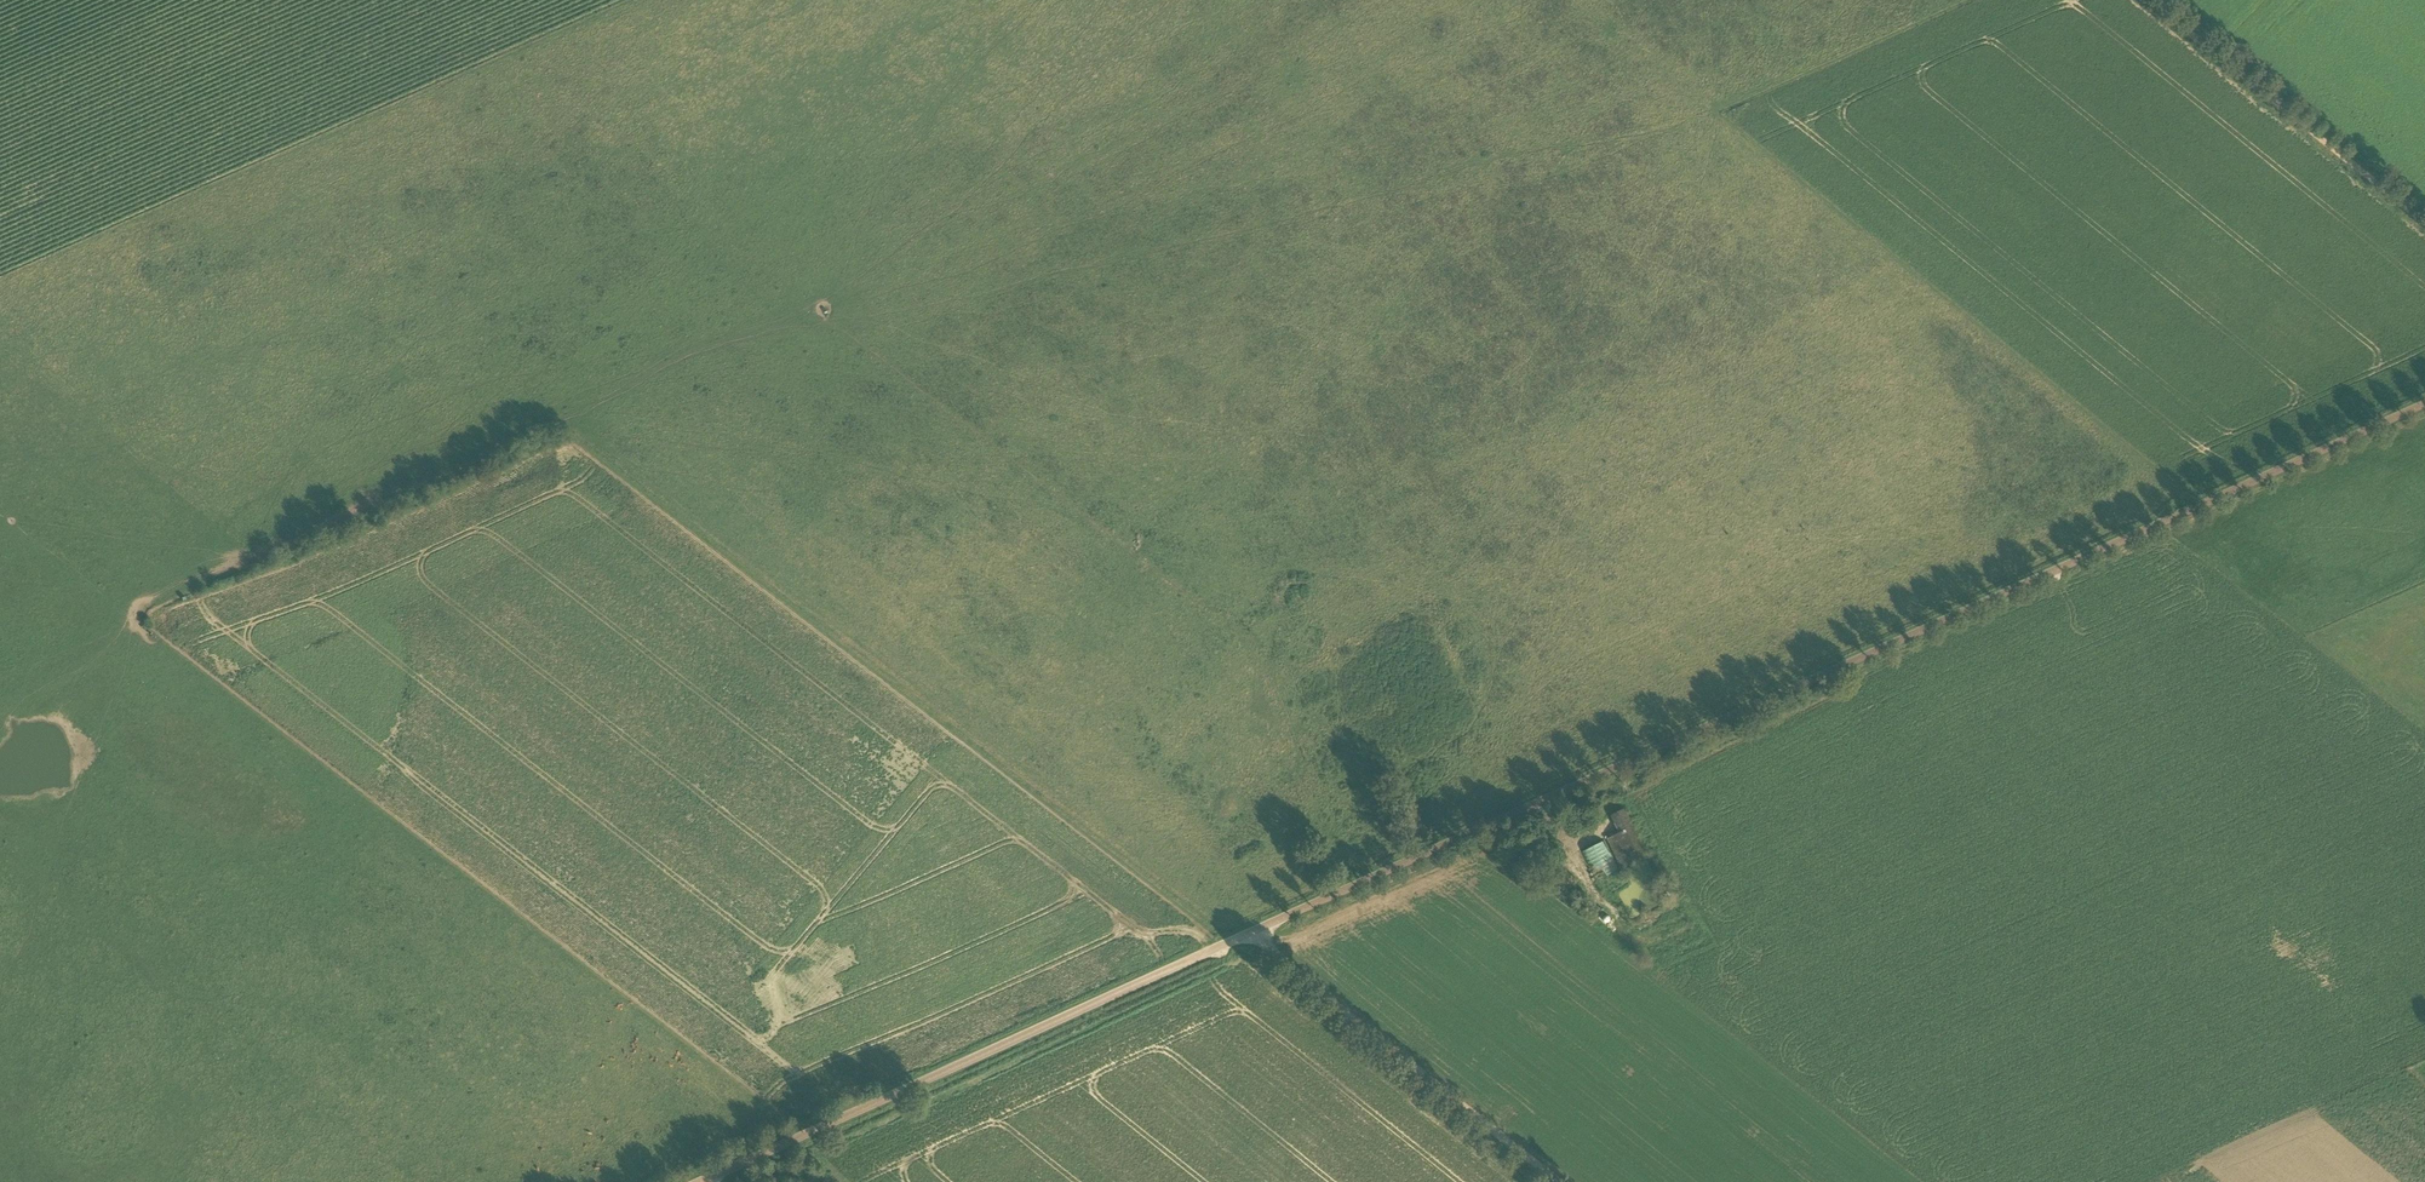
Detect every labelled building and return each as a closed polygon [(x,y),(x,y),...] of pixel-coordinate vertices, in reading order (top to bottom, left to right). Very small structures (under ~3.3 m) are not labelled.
[(1620,866),(1629,861),(1647,853),(1625,809),(1612,815),(1620,832),(1608,839),(1620,866)] [(1613,918),(1602,909),(1602,910),(1598,907),(1596,910),(1599,912),(1596,916),(1607,925),(1613,918)]
